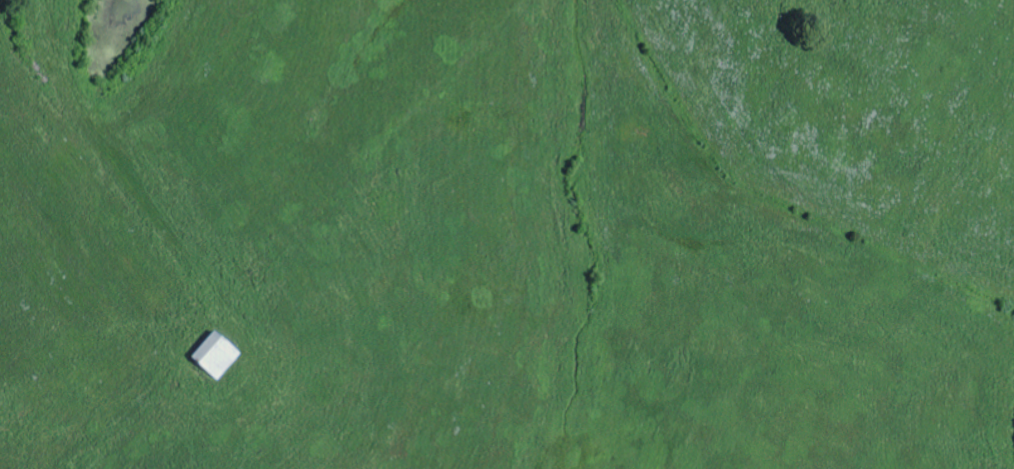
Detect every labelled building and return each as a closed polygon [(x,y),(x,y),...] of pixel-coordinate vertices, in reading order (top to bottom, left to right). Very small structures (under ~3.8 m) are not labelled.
[(192,359),(219,381),(242,354),(215,331),(192,359)]
